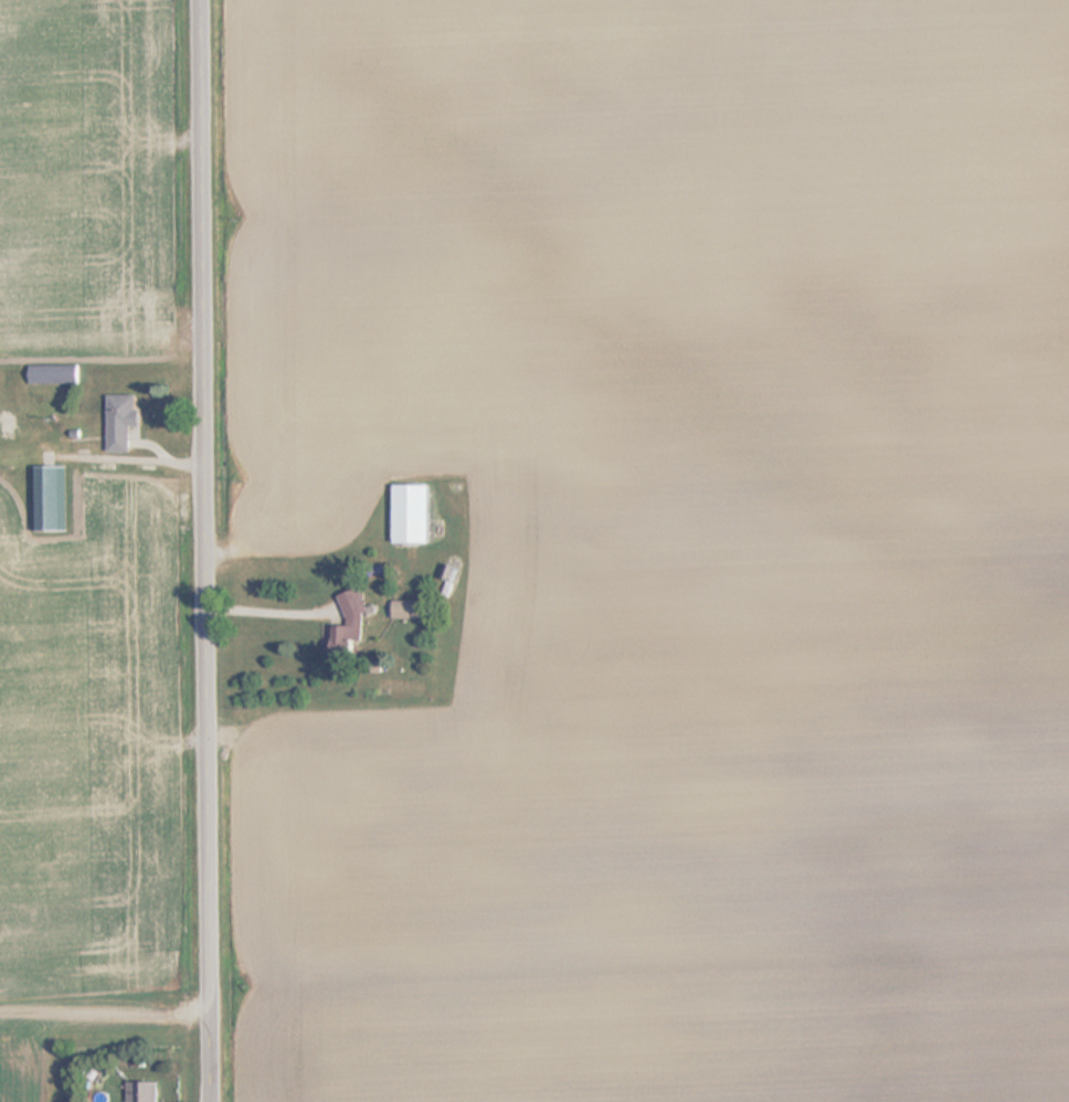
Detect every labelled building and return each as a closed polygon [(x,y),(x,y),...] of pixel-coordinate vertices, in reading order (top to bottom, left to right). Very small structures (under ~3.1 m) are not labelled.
[(31,364),(31,383),(82,383),(82,364),(31,364)] [(112,394),(112,452),(135,452),(135,426),(144,426),(144,394),(112,394)] [(34,530),(61,530),(61,468),(34,468),(34,530)] [(435,543),(435,484),(397,484),(397,543),(435,543)] [(337,625),(336,651),(365,652),(366,592),(346,591),(346,625),(337,625)] [(428,618),(428,601),(396,601),(396,618),(428,618)] [(163,1082),(132,1082),(132,1101),(163,1101),(163,1082)]
